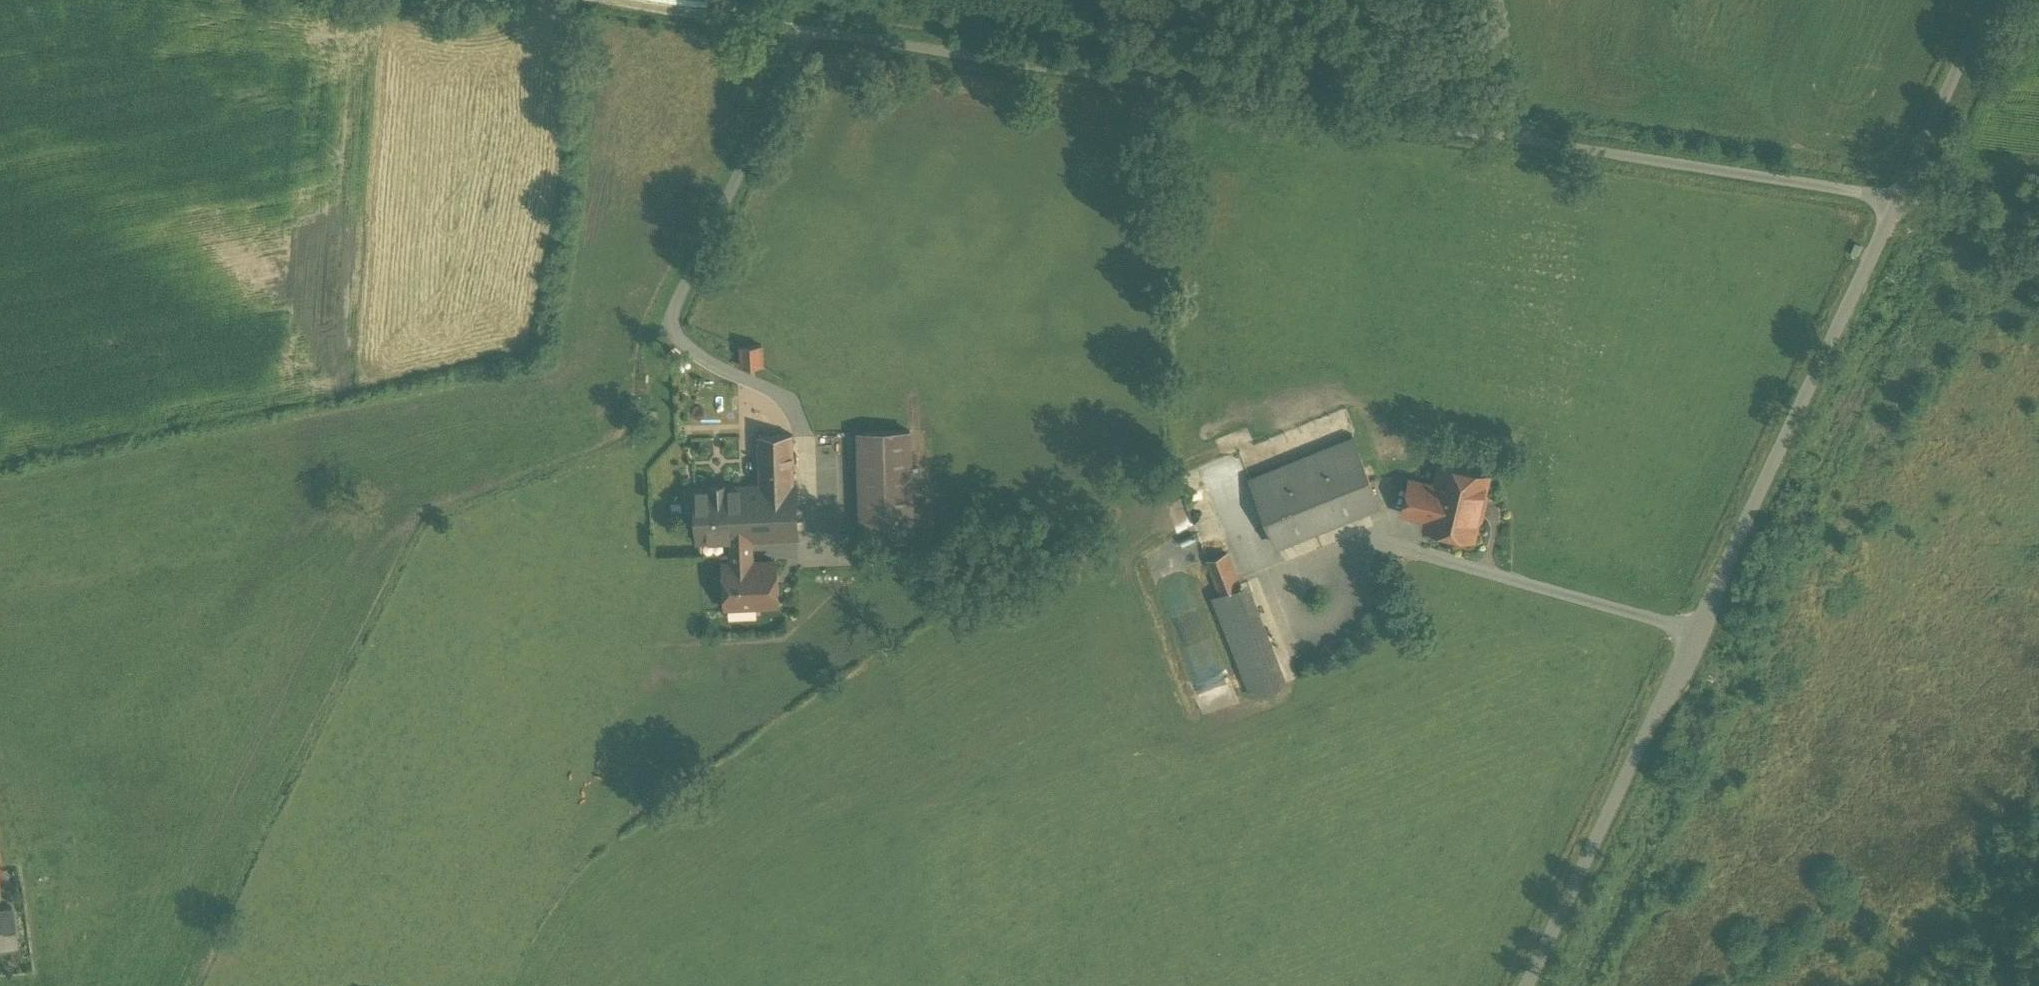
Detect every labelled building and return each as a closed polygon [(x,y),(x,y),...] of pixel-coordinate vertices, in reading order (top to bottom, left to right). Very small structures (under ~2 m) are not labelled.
[(765,347),(742,347),(742,364),(765,364),(765,347)] [(910,430),(859,432),(862,534),(913,532),(910,430)] [(758,436),(760,485),(794,484),(792,434),(758,436)] [(1353,437),(1251,477),(1277,544),(1379,504),(1353,437)] [(1436,487),(1410,480),(1403,511),(1428,517),(1426,527),(1446,532),(1449,537),(1463,541),(1470,537),(1472,538),(1487,476),(1441,464),(1436,487)] [(735,539),(751,538),(797,536),(795,484),(794,484),(760,485),(726,487),(696,488),(699,540),(735,539)] [(753,561),(751,538),(735,539),(735,551),(732,551),(732,563),(724,563),(726,607),(728,607),(728,602),(738,602),(738,606),(778,604),(776,560),(753,561)] [(1220,594),(1215,597),(1253,696),(1278,686),(1227,552),(1207,560),(1220,594)] [(16,941),(12,906),(0,908),(0,943),(16,941)]
